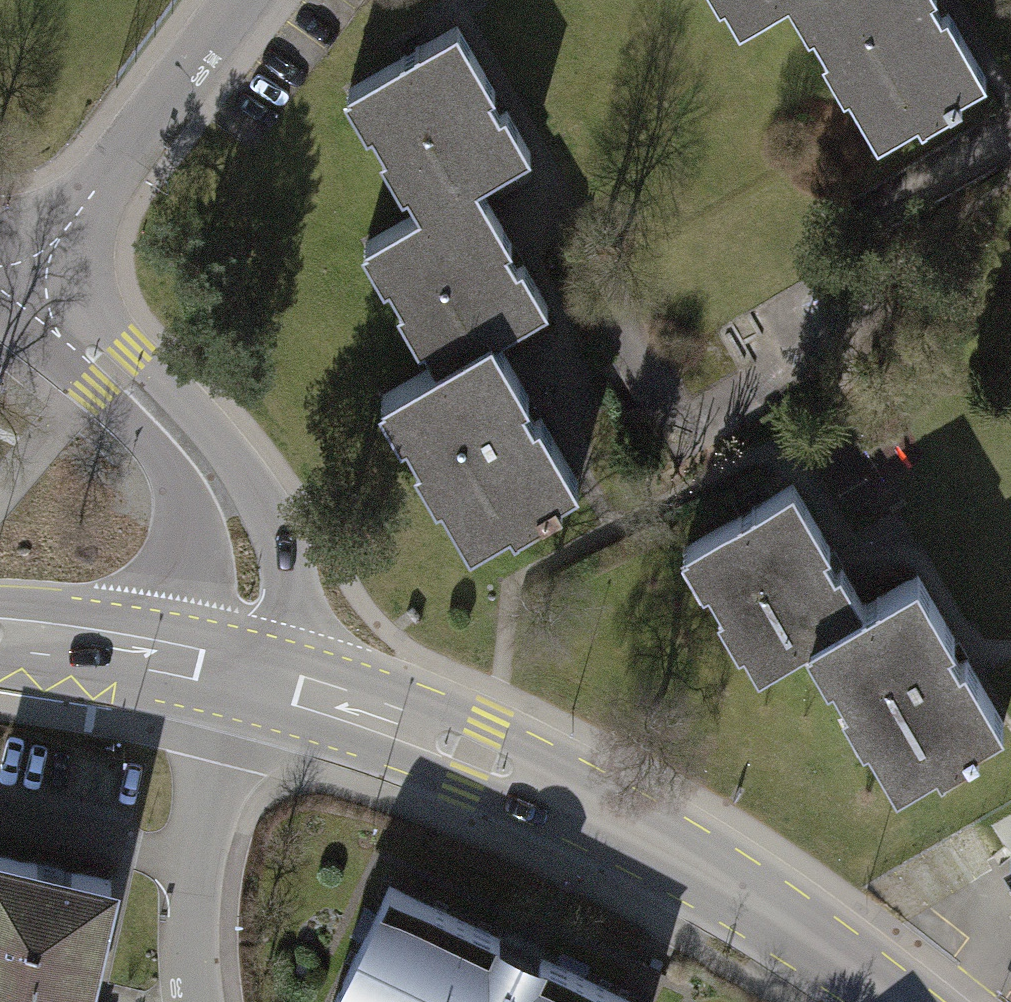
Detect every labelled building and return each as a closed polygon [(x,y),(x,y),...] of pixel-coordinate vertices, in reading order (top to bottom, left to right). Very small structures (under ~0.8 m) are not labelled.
[(728,17),(758,0),(718,0),(728,17)] [(871,132),(982,69),(943,0),(795,0),(871,132)] [(422,205),(482,171),(540,139),(466,9),(348,76),(422,205)] [(436,368),(499,333),(555,301),(482,171),(422,205),(363,238),(436,368)] [(461,547),(582,479),(499,333),(436,368),(378,400),(461,547)] [(754,666),(807,635),(866,601),(794,477),(682,541),(754,666)] [(893,778),(1001,714),(915,571),(866,601),(807,635),(893,778)] [(0,836),(0,1001),(90,1001),(122,863),(0,836)] [(987,855),(1010,885),(1010,842),(987,855)] [(379,880),(327,993),(347,1001),(642,1001),(379,880)]
